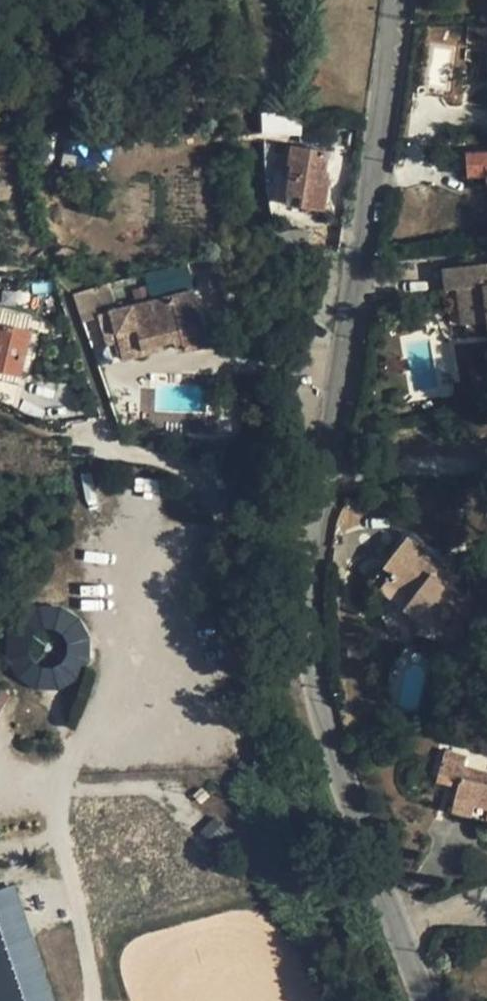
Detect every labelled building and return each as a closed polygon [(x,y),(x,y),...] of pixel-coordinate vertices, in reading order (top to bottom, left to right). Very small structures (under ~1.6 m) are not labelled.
[(263,119),(263,133),(299,132),(298,118),(263,119)] [(328,152),(292,146),(289,164),(291,164),(285,204),(324,210),(329,180),(324,179),(325,172),(328,152)] [(466,153),(468,177),(486,176),(486,186),(486,152),(466,153)] [(443,269),(446,290),(457,289),(461,325),(486,322),(486,264),(443,269)] [(145,272),(148,293),(191,289),(188,267),(145,272)] [(109,306),(104,285),(73,294),(82,320),(99,316),(98,315),(110,312),(109,306)] [(132,306),(123,308),(121,302),(109,306),(110,312),(98,315),(99,316),(105,338),(117,335),(118,341),(121,355),(122,359),(145,354),(144,348),(142,340),(180,330),(182,339),(184,350),(207,344),(194,291),(132,306)] [(458,323),(456,291),(444,292),(447,324),(458,323)] [(0,324),(0,369),(20,374),(30,331),(0,324)] [(142,340),(144,348),(174,341),(182,339),(180,330),(142,340)] [(38,333),(30,331),(20,374),(29,376),(38,333)] [(114,343),(118,341),(117,335),(105,338),(106,345),(114,343)] [(182,339),(174,341),(177,352),(184,350),(182,339)] [(373,453),(372,447),(358,448),(359,463),(364,463),(364,455),(373,453)] [(440,564),(407,538),(392,557),(399,563),(392,573),(387,580),(411,599),(404,608),(421,621),(437,633),(463,598),(449,587),(433,574),(440,564)] [(399,563),(392,557),(384,567),(392,573),(399,563)] [(457,577),(440,564),(433,574),(449,587),(457,577)] [(411,599),(387,580),(379,590),(398,604),(404,609),(404,608),(411,599)] [(415,629),(421,621),(404,608),(404,609),(398,604),(392,612),(415,629)] [(10,606),(6,683),(83,687),(87,610),(10,606)] [(9,696),(0,691),(0,713),(9,696)] [(397,702),(388,699),(387,708),(395,710),(396,707),(397,702)] [(445,752),(441,764),(462,770),(458,787),(455,800),(474,805),(486,808),(486,774),(464,768),(467,758),(445,752)] [(462,770),(441,764),(436,782),(458,787),(462,770)] [(209,795),(203,788),(195,795),(201,802),(209,795)] [(474,805),(455,800),(452,811),(471,817),(474,805)] [(486,821),(486,818),(486,808),(474,805),(471,817),(486,821)] [(17,883),(0,888),(0,1000),(52,1000),(17,883)]
